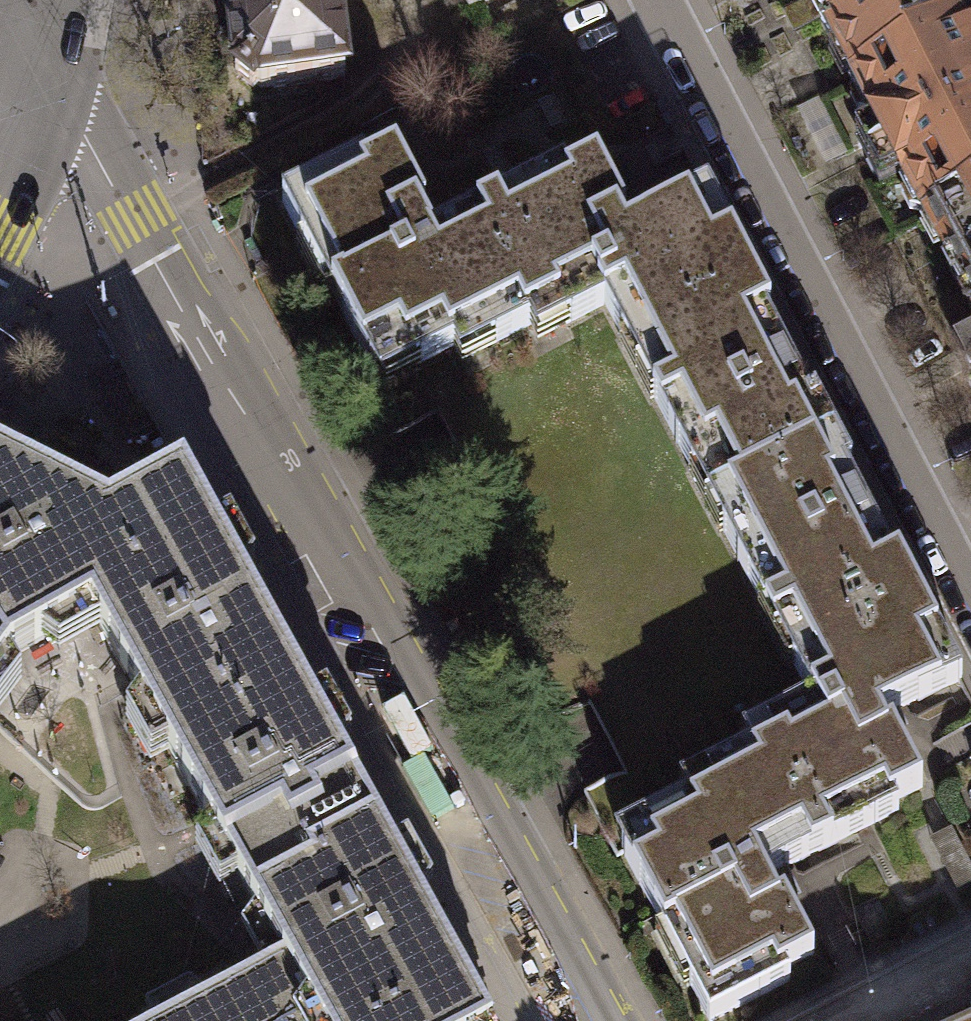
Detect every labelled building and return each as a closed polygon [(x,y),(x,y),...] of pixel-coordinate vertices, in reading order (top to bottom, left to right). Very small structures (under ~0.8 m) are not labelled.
[(333,0),(229,0),(237,74),(233,81),(253,96),(256,90),(342,76),(333,0)] [(466,10),(485,0),(461,0),(466,10)] [(850,81),(953,27),(941,5),(951,0),(808,0),(850,81)] [(953,27),(850,81),(924,222),(970,198),(970,45),(964,48),(953,27)] [(518,248),(494,203),(429,238),(416,215),(424,210),(393,153),(365,168),(360,159),(281,202),(303,243),(313,238),(338,285),(327,291),(372,374),(407,355),(415,369),(481,333),(489,347),(529,325),(494,261),(518,248)] [(494,261),(529,325),(557,310),(565,323),(602,303),(623,341),(637,333),(652,362),(698,338),(686,317),(754,281),(705,190),(623,234),(617,222),(626,217),(596,162),(567,178),(561,167),(494,203),(518,248),(494,261)] [(924,222),(970,312),(970,198),(924,222)] [(698,338),(652,362),(665,386),(650,393),(693,474),(706,467),(720,494),(834,434),(754,281),(686,317),(698,338)] [(776,599),(788,623),(834,600),(845,622),(912,588),(834,434),(720,494),(734,518),(720,525),(761,606),(776,599)] [(21,680),(101,633),(123,671),(168,645),(150,612),(234,564),(182,473),(109,513),(0,461),(0,646),(21,680)] [(295,673),(234,564),(150,612),(168,645),(123,671),(170,756),(215,730),(219,739),(238,729),(228,711),(295,673)] [(777,732),(747,747),(779,810),(802,798),(826,845),(893,811),(888,800),(918,785),(890,729),(881,733),(876,722),(959,680),(912,588),(845,622),(834,600),(788,623),(802,652),(787,659),(807,698),(769,717),(777,732)] [(21,680),(0,646),(0,709),(21,680)] [(378,821),(295,673),(228,711),(238,729),(219,739),(215,730),(170,756),(253,903),(297,879),(303,887),(321,877),(310,859),(378,821)] [(763,878),(826,845),(802,798),(779,810),(747,747),(708,768),(715,780),(646,815),(654,830),(620,848),(662,930),(673,925),(698,973),(686,979),(707,1020),(787,979),(782,969),(811,954),(783,899),(775,903),(763,878)] [(253,903),(283,958),(262,969),(290,1020),(490,1020),(378,821),(310,859),(321,877),(303,887),(297,879),(253,903)] [(262,969),(170,1020),(290,1020),(262,969)]
